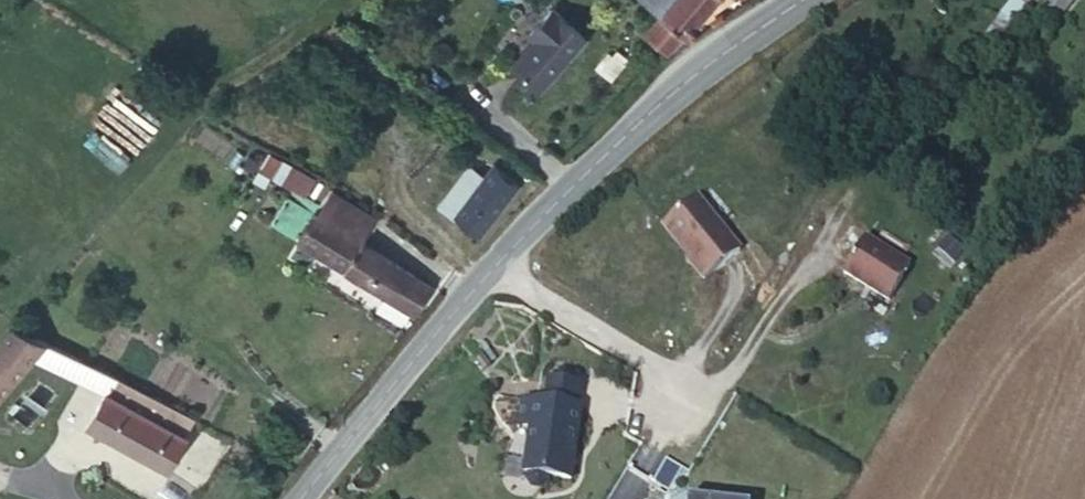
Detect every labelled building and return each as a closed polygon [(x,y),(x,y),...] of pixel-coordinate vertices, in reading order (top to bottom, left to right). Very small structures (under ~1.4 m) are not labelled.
[(663,13),(645,35),(668,53),(711,0),(647,0),(663,13)] [(1003,46),(1011,41),(1027,18),(1039,0),(1018,0),(992,38),(1003,46)] [(1063,12),(1073,0),(1049,0),(1063,12)] [(537,91),(583,40),(550,10),(528,35),(534,40),(510,67),(537,91)] [(1027,18),(1011,41),(1021,48),(1036,25),(1027,18)] [(458,177),(439,200),(481,233),(520,186),(493,165),(474,189),(458,177)] [(298,241),(312,250),(330,220),(362,240),(376,217),(331,189),(298,241)] [(734,236),(681,197),(658,230),(694,257),(692,258),(709,270),(734,236)] [(330,220),(312,250),(416,313),(434,284),(362,240),(330,220)] [(867,240),(846,275),(890,302),(912,267),(867,240)] [(0,349),(0,407),(43,348),(15,329),(0,349)] [(195,420),(121,379),(113,396),(110,395),(94,425),(172,467),(195,420)] [(581,415),(524,406),(519,431),(530,433),(522,478),(569,486),(581,415)]
